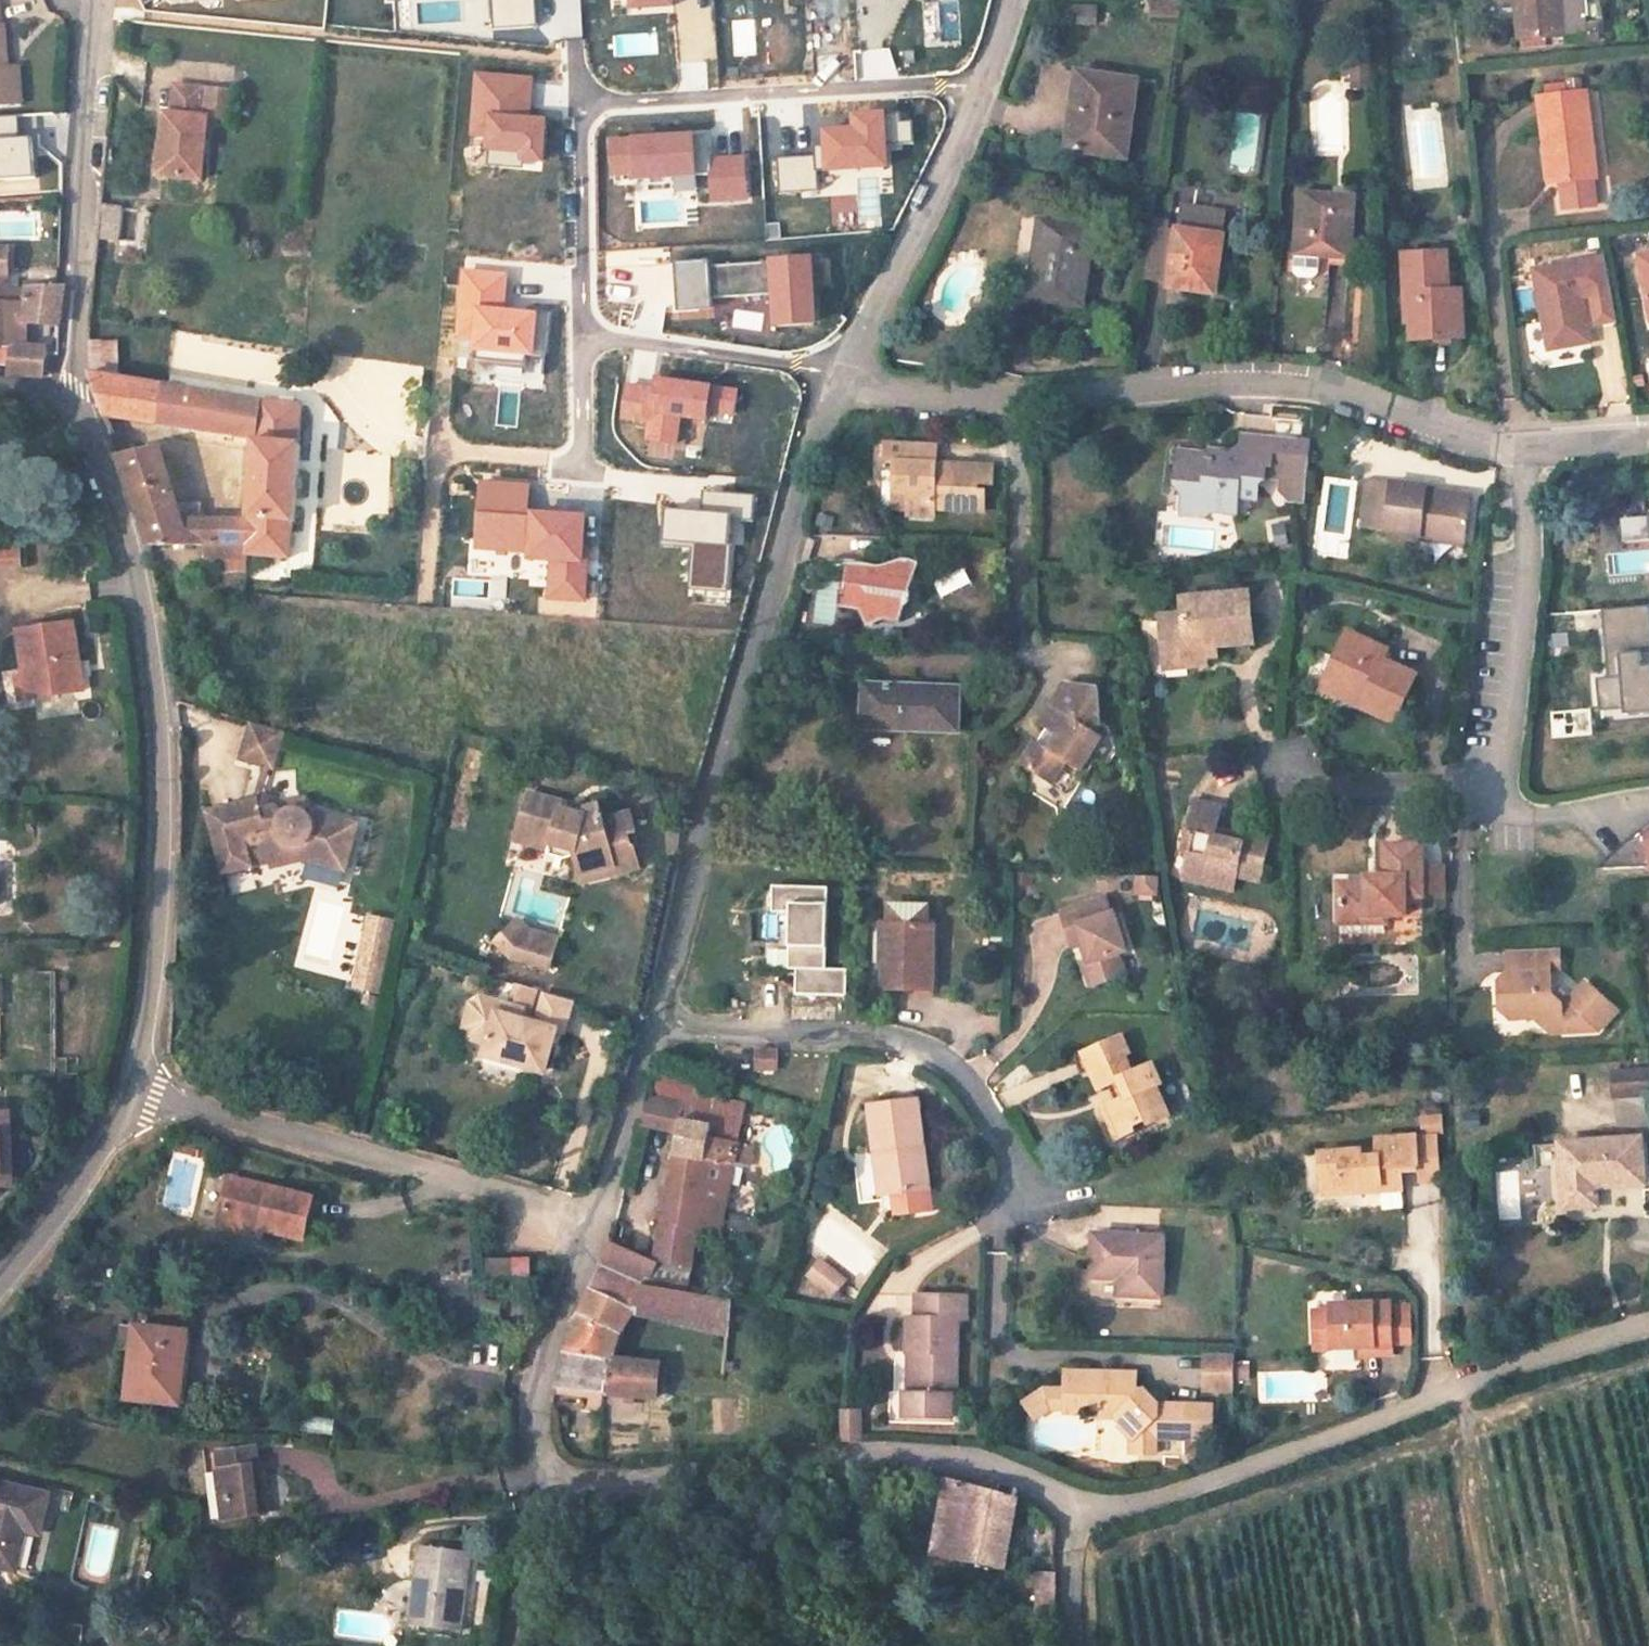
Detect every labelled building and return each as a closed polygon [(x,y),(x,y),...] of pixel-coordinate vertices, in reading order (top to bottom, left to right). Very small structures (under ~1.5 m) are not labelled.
[(493,29),(532,27),(530,0),(491,0),(493,29)] [(1181,19),(1181,0),(1151,0),(1151,19),(1181,19)] [(1524,38),(1591,32),(1589,0),(1521,0),(1524,38)] [(1078,6),(1079,25),(1099,24),(1098,5),(1078,6)] [(1097,148),(1107,69),(1070,63),(1060,142),(1097,148)] [(16,104),(14,67),(3,68),(5,105),(16,104)] [(1373,68),(1353,70),(1354,89),(1374,88),(1373,68)] [(1123,151),(1132,71),(1107,69),(1097,148),(1123,151)] [(472,133),(489,134),(488,148),(524,151),(523,159),(524,159),(542,161),(545,122),(528,120),(531,79),(477,74),(472,133)] [(201,180),(208,117),(201,116),(204,88),(175,85),(172,114),(165,113),(159,175),(201,180)] [(201,116),(208,117),(228,119),(230,92),(204,88),(201,116)] [(1598,181),(1590,94),(1541,98),(1545,140),(1555,140),(1559,186),(1563,186),(1565,212),(1595,209),(1593,182),(1598,181)] [(814,146),(814,156),(776,158),(779,194),(819,191),(817,171),(887,167),(886,146),(914,144),(913,121),(900,122),(900,113),(854,116),(855,130),(825,132),(826,145),(814,146)] [(31,178),(29,136),(17,137),(16,117),(0,118),(0,179),(31,178)] [(694,151),(711,150),(710,136),(693,137),(694,151)] [(694,151),(693,137),(611,142),(613,174),(636,173),(636,179),(674,176),(695,175),(711,174),(713,201),(746,199),(744,159),(712,161),(711,150),(694,151)] [(1559,186),(1555,140),(1545,140),(1550,186),(1559,186)] [(524,151),(488,148),(486,166),(523,169),(524,159),(523,159),(524,151)] [(695,175),(674,176),(675,193),(696,191),(695,175)] [(1350,250),(1355,186),(1300,181),(1294,244),(1350,250)] [(123,241),(123,205),(101,205),(101,241),(123,241)] [(1213,271),(1221,211),(1218,211),(1177,205),(1173,229),(1164,228),(1165,219),(1149,216),(1146,237),(1140,277),(1168,280),(1167,286),(1208,291),(1210,272),(1213,271)] [(1081,308),(1089,227),(1035,219),(1025,300),(1081,308)] [(1534,267),(1551,347),(1588,339),(1582,310),(1617,302),(1606,251),(1534,267)] [(1637,257),(1646,326),(1648,326),(1648,256),(1637,257)] [(811,260),(710,266),(709,261),(675,263),(678,312),(713,310),(712,298),(775,295),(777,326),(815,324),(811,260)] [(1443,321),(1440,261),(1399,263),(1403,350),(1449,349),(1447,321),(1443,321)] [(506,275),(464,271),(458,337),(476,338),(475,348),(527,352),(527,354),(545,356),(549,314),(502,309),(506,275)] [(42,347),(22,345),(23,325),(57,325),(60,290),(55,289),(5,288),(5,304),(3,345),(9,346),(8,374),(38,376),(40,362),(42,347)] [(9,346),(3,345),(5,304),(0,304),(0,363),(8,363),(9,346)] [(93,373),(118,377),(117,343),(91,338),(93,373)] [(527,352),(475,348),(473,363),(525,369),(527,354),(527,352)] [(299,445),(302,406),(263,402),(90,374),(106,418),(257,441),(250,520),(247,545),(247,555),(249,555),(290,558),(293,522),(295,522),(301,445),(299,445)] [(661,381),(660,391),(655,391),(627,386),(622,417),(650,422),(648,440),(675,444),(679,416),(706,420),(707,411),(733,415),(737,393),(661,381)] [(1258,460),(1261,434),(1234,431),(1232,452),(1231,457),(1258,460)] [(1265,462),(1268,435),(1261,434),(1258,460),(1257,476),(1272,477),(1273,463),(1265,462)] [(1282,498),(1297,500),(1303,438),(1268,435),(1265,462),(1273,463),(1272,477),(1271,487),(1282,498)] [(1257,476),(1258,460),(1231,457),(1232,452),(1169,446),(1166,482),(1172,488),(1176,489),(1195,490),(1194,507),(1228,511),(1229,493),(1249,496),(1250,481),(1257,476)] [(181,520),(160,448),(121,457),(153,546),(193,546),(181,520)] [(903,523),(928,523),(929,517),(930,516),(978,515),(978,502),(969,501),(969,495),(984,494),(983,472),(937,473),(938,483),(928,483),(928,454),(879,454),(879,472),(888,472),(888,492),(877,492),(877,518),(903,518),(903,523)] [(1447,538),(1452,497),(1410,491),(1410,487),(1366,481),(1359,530),(1404,536),(1405,532),(1447,538)] [(532,515),(532,520),(526,520),(528,487),(481,484),(476,546),(528,550),(527,558),(552,560),(549,596),(583,599),(587,549),(582,548),(584,519),(532,515)] [(1194,507),(1195,490),(1176,489),(1174,511),(1194,513),(1194,507)] [(712,514),(714,493),(702,492),(701,513),(712,514)] [(714,493),(712,514),(701,513),(663,510),(662,523),(667,523),(666,541),(698,544),(695,589),(728,591),(734,521),(753,523),(755,496),(714,493)] [(247,545),(250,520),(181,520),(193,546),(207,545),(247,545)] [(1276,551),(1292,549),(1288,522),(1273,524),(1276,551)] [(247,545),(207,545),(207,558),(248,559),(249,555),(247,555),(247,545)] [(0,548),(0,569),(25,567),(24,547),(0,548)] [(915,602),(920,584),(917,566),(914,563),(911,562),(908,561),(904,561),(901,561),(897,561),(894,563),(891,565),(888,566),(885,568),(881,568),(878,569),(874,568),(871,568),(868,568),(865,569),(863,569),(859,570),(856,570),(853,571),(850,572),(844,613),(864,615),(869,632),(888,624),(905,627),(911,614),(913,612),(915,610),(916,609),(918,607),(918,603),(915,602)] [(1247,654),(1243,604),(1175,610),(1177,626),(1156,629),(1159,666),(1180,664),(1181,679),(1200,677),(1199,660),(1247,654)] [(1648,610),(1599,613),(1603,679),(1617,678),(1618,712),(1648,710),(1648,671),(1638,671),(1637,659),(1648,658),(1648,619),(1648,610)] [(1407,673),(1376,657),(1380,647),(1340,626),(1315,671),(1356,693),(1352,703),(1383,720),(1407,673)] [(88,701),(76,630),(23,639),(31,689),(35,711),(88,701)] [(1181,679),(1180,664),(1159,666),(1160,680),(1181,679)] [(1356,693),(1315,671),(1310,681),(1352,703),(1356,693)] [(1105,720),(1097,688),(1060,683),(1038,725),(1057,735),(1049,750),(1032,742),(1020,765),(1052,784),(1064,762),(1082,771),(1101,735),(1097,732),(1098,727),(1105,720)] [(35,711),(31,689),(31,690),(22,691),(25,713),(35,711)] [(955,733),(954,690),(860,689),(859,731),(955,733)] [(272,767),(281,737),(249,728),(241,759),(272,767)] [(639,839),(637,817),(606,820),(604,803),(591,805),(587,818),(563,809),(566,800),(530,786),(522,809),(536,815),(534,820),(631,847),(630,840),(639,839)] [(1250,878),(1260,839),(1222,828),(1220,838),(1197,832),(1199,821),(1202,807),(1178,800),(1171,830),(1180,833),(1172,871),(1222,885),(1226,872),(1250,878)] [(310,824),(305,820),(301,818),(297,816),(293,816),(287,816),(282,816),(275,809),(260,813),(257,802),(209,814),(221,874),(267,863),(271,870),(304,862),(346,873),(360,827),(324,817),(310,824)] [(536,815),(522,809),(520,816),(534,820),(536,815)] [(530,833),(534,820),(520,816),(512,839),(573,863),(572,850),(530,833)] [(631,852),(631,847),(534,820),(530,833),(572,850),(573,863),(574,876),(609,873),(609,882),(638,879),(637,852),(631,852)] [(1222,828),(1199,821),(1197,832),(1220,838),(1222,828)] [(1602,869),(1648,867),(1648,826),(1602,869)] [(1414,897),(1412,841),(1377,842),(1376,877),(1359,877),(1359,884),(1331,884),(1331,925),(1380,923),(1379,917),(1399,916),(1399,898),(1414,897)] [(313,866),(310,876),(343,887),(346,876),(313,866)] [(609,882),(609,873),(574,876),(574,887),(609,882)] [(1136,879),(1137,899),(1162,897),(1161,877),(1136,879)] [(802,971),(801,996),(853,997),(854,971),(832,970),(834,889),(778,888),(778,914),(795,914),(794,970),(802,971)] [(1060,918),(1065,936),(1077,933),(1082,950),(1087,969),(1083,971),(1090,995),(1121,987),(1115,964),(1126,961),(1115,923),(1109,923),(1104,906),(1060,918)] [(937,998),(939,928),(934,927),(933,908),(896,907),(895,926),(892,926),(890,976),(889,997),(937,998)] [(376,990),(393,929),(373,923),(356,985),(376,990)] [(890,976),(892,926),(882,926),(881,975),(890,976)] [(551,970),(557,948),(525,939),(512,927),(497,944),(513,959),(551,970)] [(1082,950),(1077,933),(1065,936),(1070,954),(1082,950)] [(1602,1048),(1622,1027),(1592,999),(1575,1016),(1566,1017),(1555,1005),(1554,982),(1565,982),(1564,958),(1541,959),(1546,1041),(1563,1040),(1569,1048),(1602,1048)] [(1546,1041),(1541,959),(1509,959),(1510,981),(1499,992),(1500,1025),(1503,1028),(1508,1032),(1512,1034),(1532,1033),(1539,1041),(1546,1041)] [(542,990),(515,983),(508,1008),(481,1000),(478,1010),(471,1008),(465,1030),(473,1032),(471,1041),(488,1046),(485,1058),(525,1069),(526,1064),(548,1070),(559,1031),(540,1026),(522,1020),(525,1009),(536,1012),(542,990)] [(575,1015),(579,1001),(550,993),(540,1026),(559,1031),(570,1034),(575,1015)] [(1569,1048),(1563,1040),(1546,1041),(1547,1049),(1569,1048)] [(1547,1049),(1546,1041),(1539,1041),(1545,1049),(1547,1049)] [(755,1050),(756,1074),(782,1072),(781,1048),(755,1050)] [(1136,1084),(1127,1069),(1132,1066),(1122,1050),(1084,1070),(1094,1086),(1103,1103),(1111,1099),(1121,1094),(1131,1112),(1122,1117),(1114,1121),(1130,1149),(1141,1144),(1139,1138),(1151,1132),(1154,1136),(1176,1126),(1159,1098),(1165,1094),(1154,1075),(1136,1084)] [(1613,1073),(1615,1098),(1648,1095),(1648,1069),(1613,1073)] [(1094,1086),(1084,1070),(1076,1074),(1086,1091),(1094,1086)] [(1131,1112),(1121,1094),(1111,1099),(1122,1117),(1131,1112)] [(712,1267),(744,1152),(727,1147),(729,1139),(688,1128),(693,1110),(658,1101),(652,1126),(652,1129),(683,1136),(647,1261),(613,1253),(607,1272),(605,1279),(676,1297),(685,1262),(712,1267)] [(927,1194),(923,1104),(873,1106),(875,1152),(883,1151),(886,1196),(927,1194)] [(22,1133),(18,1133),(17,1112),(0,1113),(0,1178),(23,1177),(22,1133)] [(1423,1116),(1424,1134),(1447,1133),(1446,1115),(1423,1116)] [(1130,1149),(1114,1121),(1106,1125),(1121,1153),(1130,1149)] [(1645,1188),(1640,1139),(1556,1144),(1562,1210),(1594,1208),(1594,1192),(1645,1188)] [(1441,1174),(1440,1154),(1440,1141),(1411,1142),(1411,1143),(1412,1176),(1441,1174)] [(1397,1198),(1397,1176),(1412,1176),(1411,1143),(1373,1146),(1373,1155),(1374,1165),(1357,1166),(1357,1156),(1315,1159),(1317,1203),(1359,1200),(1359,1196),(1376,1195),(1377,1200),(1397,1198)] [(886,1196),(883,1151),(875,1152),(877,1197),(886,1196)] [(1374,1165),(1373,1155),(1357,1156),(1357,1166),(1374,1165)] [(306,1250),(321,1209),(236,1181),(222,1221),(265,1236),(306,1250)] [(265,1236),(222,1221),(219,1229),(262,1245),(265,1236)] [(1157,1302),(1164,1240),(1091,1235),(1087,1280),(1114,1282),(1127,1283),(1127,1300),(1157,1302)] [(488,1255),(488,1276),(533,1277),(533,1256),(488,1255)] [(814,1290),(821,1274),(808,1268),(800,1284),(814,1290)] [(832,1299),(840,1284),(821,1274),(814,1290),(832,1299)] [(676,1297),(605,1279),(597,1304),(596,1305),(637,1315),(734,1338),(741,1313),(676,1297)] [(1127,1300),(1127,1283),(1114,1282),(1113,1299),(1127,1300)] [(953,1405),(954,1325),(962,1325),(963,1302),(913,1302),(912,1326),(903,1325),(902,1364),(911,1364),(910,1404),(953,1405)] [(1388,1306),(1388,1303),(1327,1306),(1327,1311),(1309,1312),(1310,1341),(1328,1340),(1328,1348),(1359,1347),(1389,1346),(1389,1344),(1388,1306)] [(637,1315),(596,1305),(592,1316),(633,1327),(637,1315)] [(1414,1343),(1413,1306),(1388,1306),(1389,1344),(1414,1343)] [(633,1327),(592,1316),(586,1327),(585,1328),(628,1340),(633,1327)] [(617,1367),(628,1340),(585,1328),(571,1344),(569,1356),(568,1362),(617,1367)] [(182,1411),(192,1341),(144,1334),(134,1403),(182,1411)] [(1328,1348),(1328,1340),(1310,1341),(1311,1348),(1328,1348)] [(1389,1356),(1389,1346),(1359,1347),(1359,1356),(1389,1356)] [(1225,1396),(1226,1360),(1199,1360),(1197,1395),(1225,1396)] [(616,1406),(617,1367),(568,1362),(566,1381),(562,1402),(616,1406)] [(659,1409),(663,1371),(617,1367),(616,1406),(659,1409)] [(1208,1442),(1210,1409),(1158,1408),(1146,1395),(1141,1395),(1140,1378),(1069,1377),(1069,1391),(1068,1408),(1068,1416),(1085,1418),(1089,1413),(1103,1414),(1103,1420),(1119,1422),(1125,1432),(1139,1445),(1139,1457),(1162,1457),(1161,1441),(1208,1442)] [(1068,1408),(1069,1391),(1047,1391),(1029,1410),(1040,1421),(1052,1407),(1068,1408)] [(858,1432),(859,1415),(840,1414),(839,1431),(858,1432)] [(858,1441),(858,1432),(839,1431),(838,1442),(840,1442),(858,1441)] [(271,1520),(261,1456),(220,1463),(229,1527),(271,1520)] [(1007,1571),(1016,1502),(991,1488),(975,1484),(958,1482),(956,1495),(948,1495),(931,1569),(1007,1571)] [(23,1576),(32,1536),(45,1539),(54,1500),(0,1487),(0,1570),(23,1576)] [(461,1636),(470,1558),(417,1553),(408,1630),(461,1636)] [(1060,1616),(1057,1571),(1038,1572),(1040,1616),(1060,1616)]
